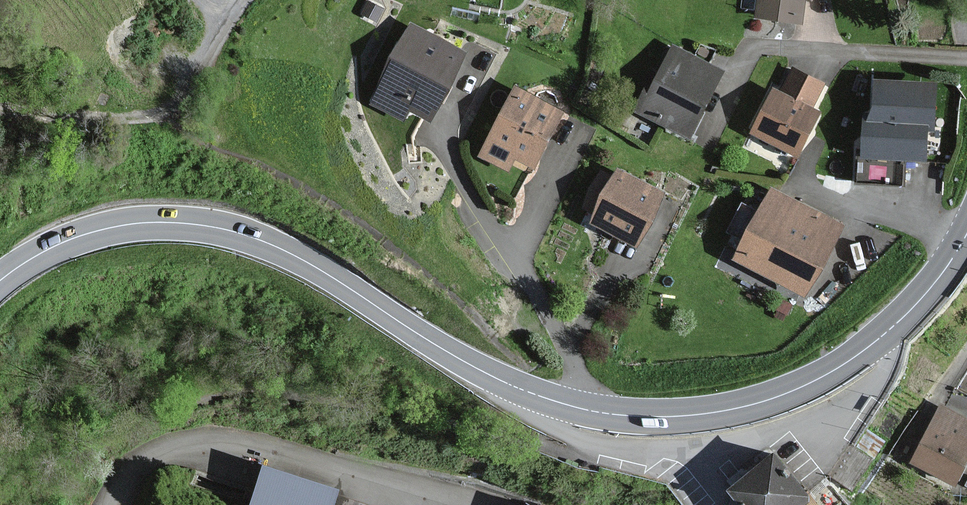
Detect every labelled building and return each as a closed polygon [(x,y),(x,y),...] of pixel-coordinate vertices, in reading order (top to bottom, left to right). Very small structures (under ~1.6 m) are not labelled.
[(761,14),(801,18),(803,0),(762,0),(761,14)] [(461,55),(414,30),(376,103),(403,117),(410,104),(430,114),(461,55)] [(721,71),(678,50),(661,83),(655,80),(641,108),(690,133),(721,71)] [(821,86),(796,73),(785,95),(777,90),(756,131),(797,151),(816,114),(808,110),(821,86)] [(933,87),(878,84),(876,116),(867,115),(865,153),(920,156),(922,121),(931,121),(933,87)] [(561,112),(517,91),(486,154),(509,165),(515,153),(535,163),(561,112)] [(660,194),(621,174),(617,182),(603,174),(587,205),(603,213),(599,221),(636,239),(660,194)] [(835,225),(773,194),(741,258),(803,289),(835,225)] [(944,407),(917,460),(956,480),(966,459),(966,419),(944,407)] [(779,458),(739,487),(753,504),(814,504),(779,458)] [(268,469),(257,504),(333,504),(337,491),(268,469)]
